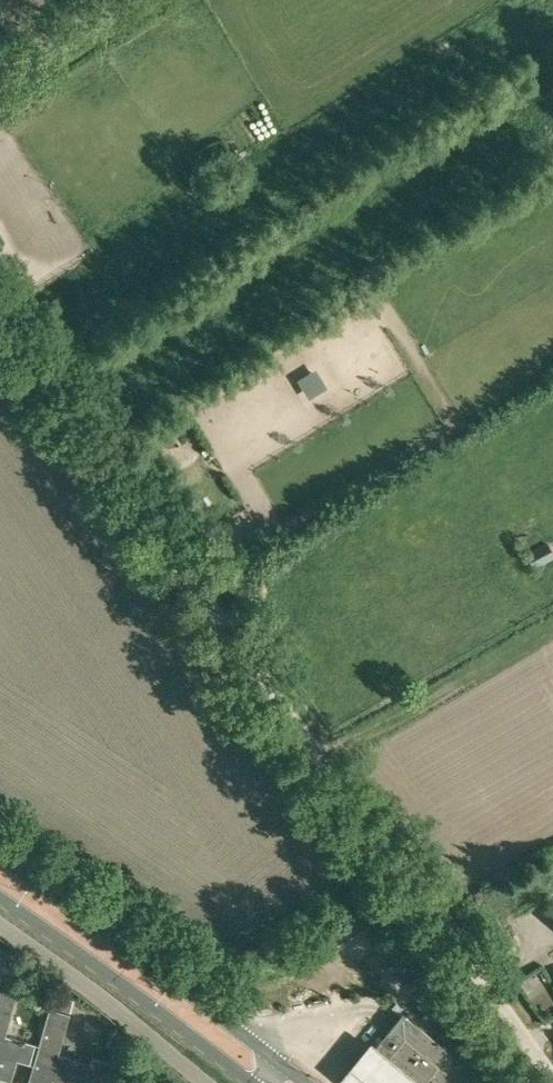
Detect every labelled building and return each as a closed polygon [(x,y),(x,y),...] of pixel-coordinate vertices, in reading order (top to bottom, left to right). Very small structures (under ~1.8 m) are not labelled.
[(409,987),(426,967),(405,950),(389,971),(409,987)] [(29,1064),(35,1044),(5,1035),(21,980),(1,974),(0,979),(0,1055),(29,1064)] [(70,1012),(74,998),(65,996),(67,991),(57,989),(52,1007),(70,1012)] [(90,1063),(57,1054),(69,1014),(49,1008),(28,1082),(49,1082),(52,1073),(70,1078),(87,1082),(105,1082),(110,1062),(92,1057),(90,1063)] [(419,1082),(446,1082),(453,1074),(461,1064),(403,1016),(395,1025),(376,1048),(419,1082)] [(371,1035),(339,1073),(351,1082),(430,1082),(371,1035)]
